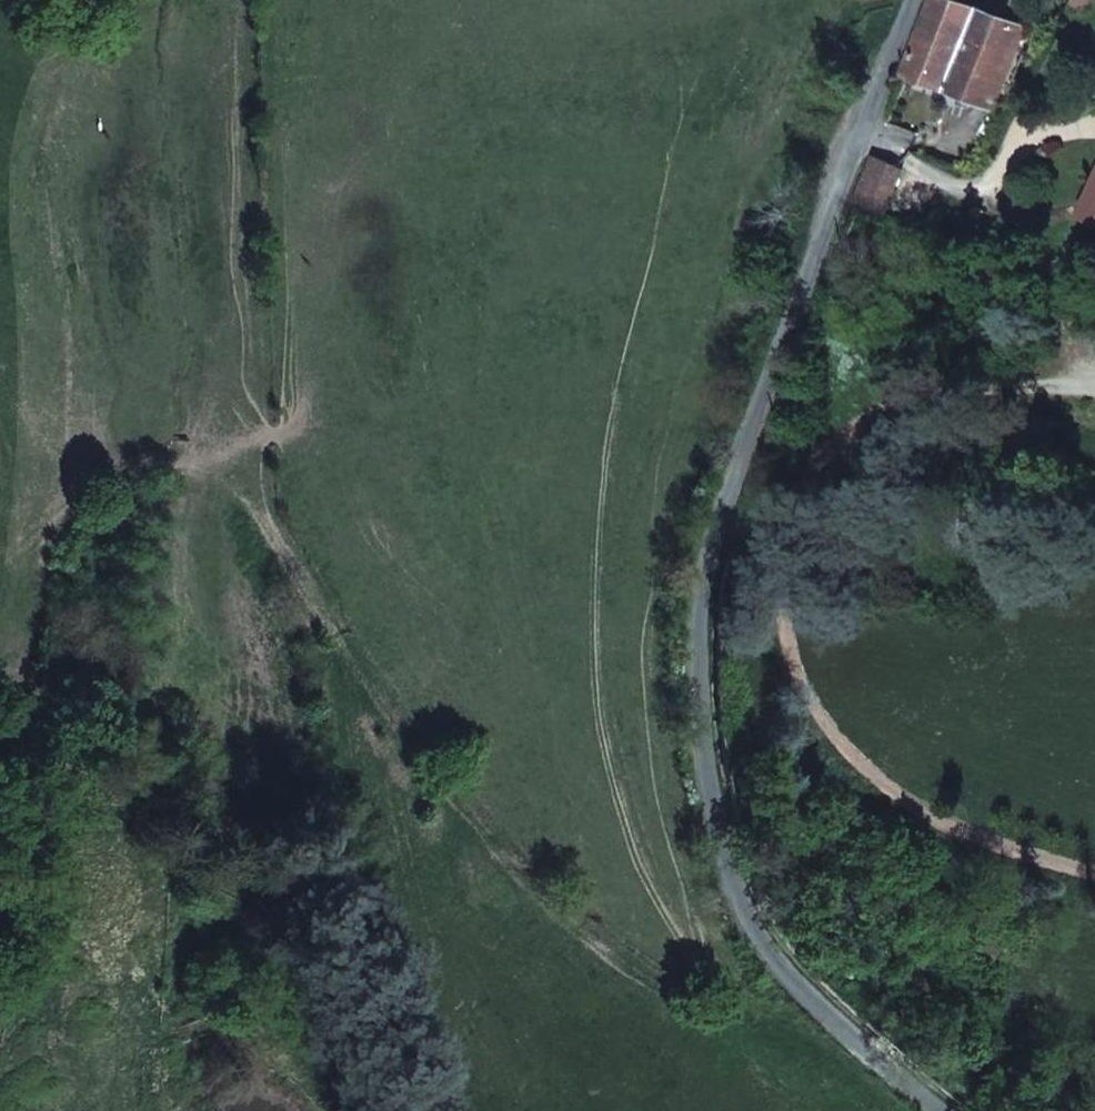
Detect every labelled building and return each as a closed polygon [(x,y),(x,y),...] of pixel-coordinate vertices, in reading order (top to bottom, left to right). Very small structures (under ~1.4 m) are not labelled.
[(919,75),(996,105),(1024,28),(950,0),(935,0),(908,71),(905,79),(916,83),(919,75)] [(864,195),(886,205),(900,166),(877,156),(864,195)] [(1083,213),(1094,219),(1094,186),(1083,213)] [(1081,219),(1094,225),(1094,219),(1083,213),(1081,219)]
